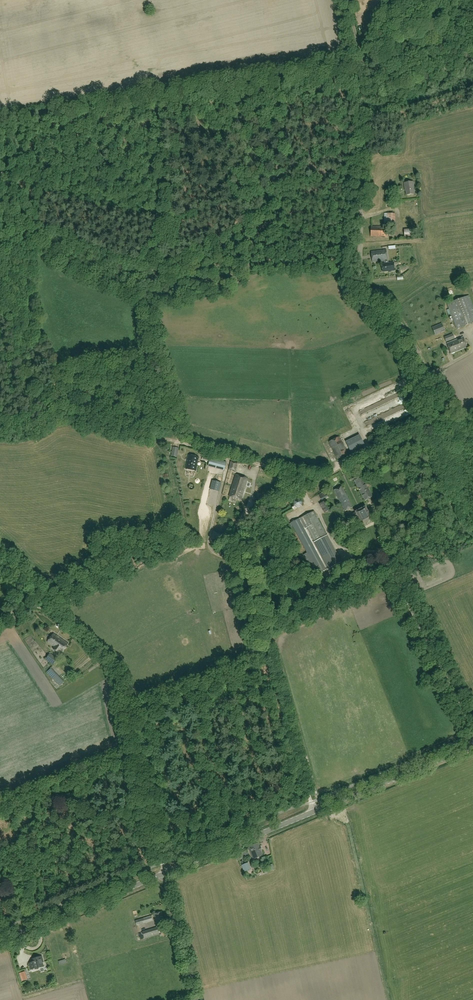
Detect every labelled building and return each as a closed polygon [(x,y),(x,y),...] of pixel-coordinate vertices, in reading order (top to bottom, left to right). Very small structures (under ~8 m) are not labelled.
[(412,182),(404,183),(405,189),(406,195),(414,194),(412,182)] [(391,189),(386,189),(385,195),(391,195),(390,199),(395,200),(395,195),(391,194),(391,189)] [(371,226),(371,236),(381,237),(381,236),(388,237),(389,227),(371,226)] [(384,261),(387,260),(386,250),(371,251),(372,262),(384,261)] [(387,260),(384,261),(385,264),(382,264),(383,272),(395,271),(394,263),(388,264),(387,260)] [(469,296),(447,304),(457,329),(472,323),(472,307),(469,296)] [(445,331),(442,324),(432,328),(435,335),(445,331)] [(463,337),(457,340),(460,346),(458,347),(459,350),(467,347),(463,337)] [(460,346),(457,340),(447,344),(451,354),(459,350),(458,347),(460,346)] [(351,451),(366,444),(362,436),(351,441),(349,435),(344,437),(351,451)] [(329,442),(337,460),(348,454),(339,437),(329,442)] [(195,471),(198,458),(189,456),(186,469),(195,471)] [(211,458),(208,466),(224,471),(226,462),(211,458)] [(231,461),(228,470),(236,471),(238,463),(231,461)] [(241,500),(248,478),(236,474),(229,496),(241,500)] [(361,475),(353,479),(365,501),(373,497),(361,475)] [(342,486),(334,491),(345,511),(353,507),(342,486)] [(325,492),(319,495),(321,500),(328,497),(325,492)] [(294,501),(293,506),(298,508),(302,506),(302,501),(298,498),(294,501)] [(327,516),(333,513),(328,502),(322,505),(327,516)] [(358,519),(362,525),(372,520),(366,507),(355,512),(356,513),(352,515),(355,520),(358,519)] [(314,511),(300,519),(305,529),(307,528),(329,569),(342,562),(330,541),(314,511)] [(325,570),(299,519),(298,519),(291,523),(307,553),(304,555),(315,575),(325,570)] [(68,644),(61,638),(54,633),(47,642),(54,647),(53,649),(58,653),(60,651),(62,652),(68,644)] [(50,653),(46,660),(53,665),(58,659),(50,653)] [(51,669),(47,673),(60,686),(64,682),(51,669)] [(262,855),(261,853),(258,845),(249,848),(252,857),(253,858),(262,855)] [(248,862),(241,865),(244,872),(251,869),(248,862)] [(155,919),(154,919),(155,923),(164,920),(162,912),(154,914),(155,919)] [(135,921),(136,926),(152,921),(151,917),(135,921)] [(158,935),(156,928),(142,932),(145,939),(158,935)] [(33,962),(28,963),(31,970),(35,969),(44,967),(43,963),(44,962),(42,956),(32,959),(33,962)]
